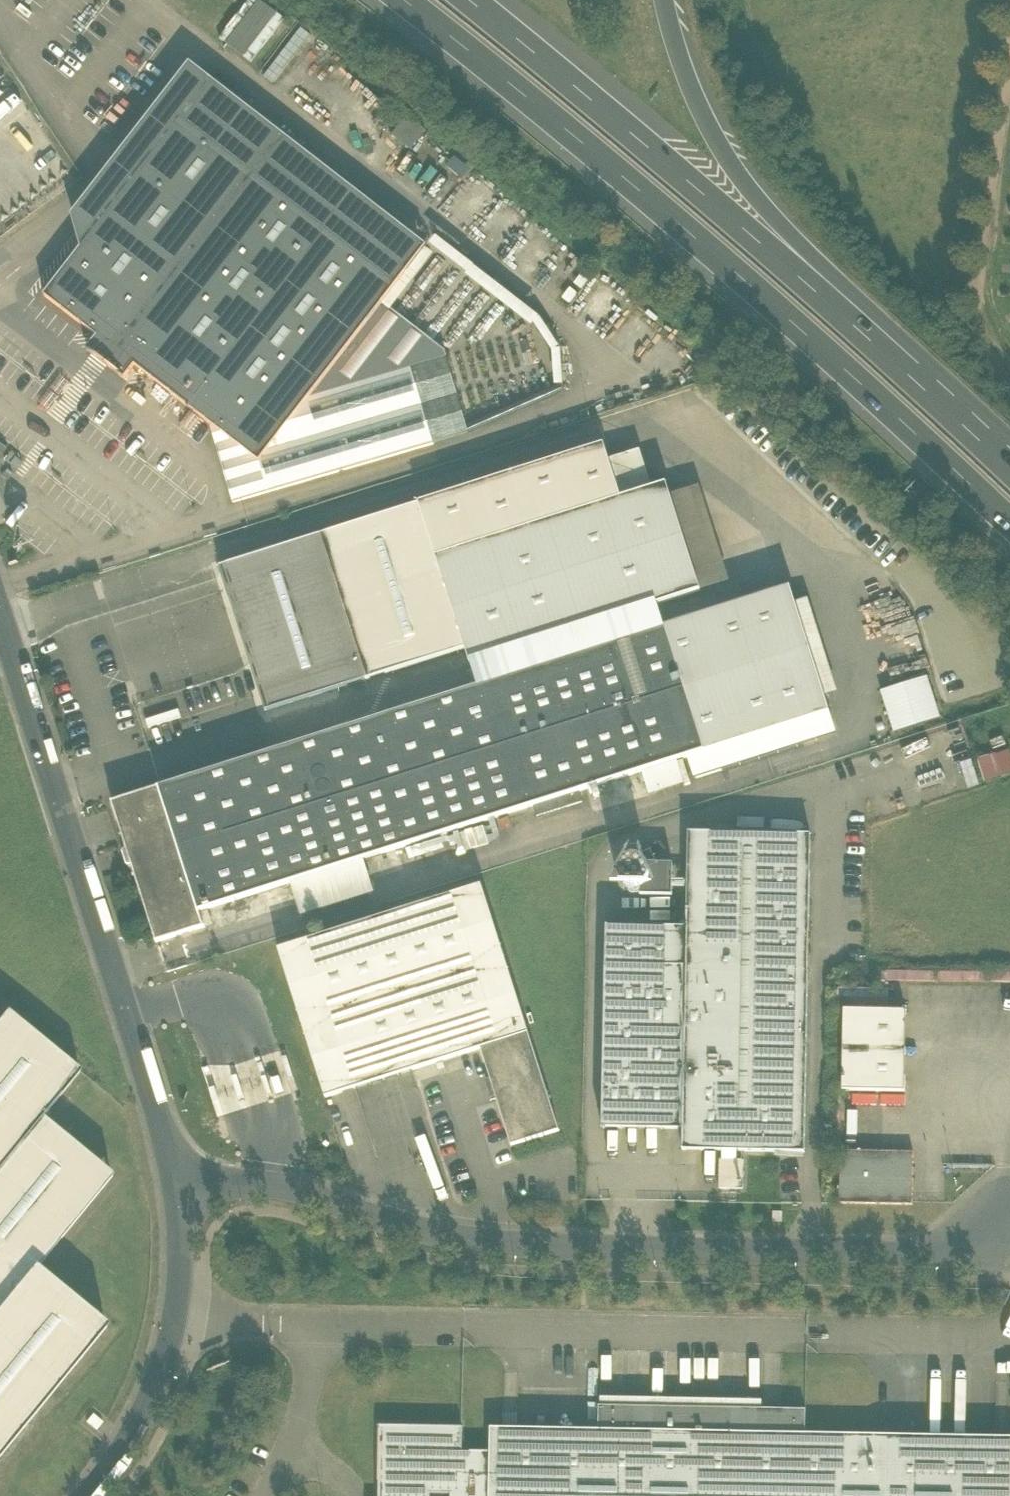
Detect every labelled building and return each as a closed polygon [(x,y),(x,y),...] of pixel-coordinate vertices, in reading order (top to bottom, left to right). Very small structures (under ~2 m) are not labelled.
[(259,1),(258,0),(249,0),(219,38),(226,44),(259,1)] [(277,15),(259,1),(226,44),(244,58),(277,15)] [(284,20),(277,15),(244,58),(251,63),(284,20)] [(302,27),(266,75),(275,82),(312,34),(302,27)] [(193,105),(407,271),(425,248),(426,246),(189,62),(72,215),(81,249),(193,105)] [(135,367),(209,424),(259,462),(310,397),(383,303),(407,271),(193,105),(81,249),(44,296),(97,337),(135,367)] [(382,129),(392,136),(403,120),(394,113),(382,129)] [(426,130),(406,116),(403,120),(392,136),(412,150),(426,130)] [(430,246),(468,275),(475,267),(436,238),(430,246)] [(383,303),(392,310),(434,255),(425,248),(407,271),(383,303)] [(532,327),(535,324),(540,317),(475,267),(468,275),(467,277),(532,327)] [(411,367),(433,444),(468,433),(466,426),(444,350),(392,310),(383,303),(310,397),(411,367)] [(535,324),(552,351),(560,348),(540,317),(535,324)] [(124,380),(135,367),(97,337),(86,351),(124,380)] [(563,386),(560,348),(552,351),(555,386),(560,386),(563,386)] [(411,367),(310,397),(259,462),(209,424),(233,502),(433,444),(411,367)] [(466,426),(468,433),(562,390),(560,386),(555,386),(466,426)] [(419,503),(436,557),(621,498),(609,460),(604,444),(419,503)] [(621,498),(652,488),(640,450),(609,460),(621,498)] [(465,648),(470,664),(657,604),(700,591),(670,495),(666,484),(652,488),(621,498),(436,557),(465,648)] [(698,486),(670,495),(700,591),(729,581),(698,486)] [(366,680),(465,648),(436,557),(419,503),(320,535),(366,680)] [(320,535),(219,567),(266,712),(366,680),(320,535)] [(664,627),(704,751),(829,711),(823,694),(794,603),(789,587),(664,627)] [(807,599),(794,603),(823,694),(836,690),(807,599)] [(470,664),(477,686),(664,627),(657,604),(470,664)] [(477,686),(160,788),(199,912),(291,883),(360,861),(533,806),(579,791),(642,771),(676,760),(693,754),(704,751),(664,627),(477,686)] [(927,677),(881,691),(894,731),(940,717),(927,677)] [(836,734),(829,711),(704,751),(693,754),(700,777),(836,734)] [(1009,773),(1009,749),(1009,748),(978,759),(985,781),(1009,773)] [(676,760),(642,771),(649,794),(684,783),(676,760)] [(111,802),(127,850),(132,866),(156,943),(204,928),(199,912),(160,788),(159,787),(111,802)] [(533,806),(536,816),(582,802),(579,791),(533,806)] [(683,1150),(804,1153),(810,835),(689,833),(683,1150)] [(129,867),(132,866),(127,850),(125,850),(122,852),(126,866),(129,867)] [(630,890),(639,889),(645,885),(650,878),(650,870),(646,864),(639,859),(631,859),(623,863),(619,870),(619,878),(623,885),(630,890)] [(360,861),(291,883),(301,914),(370,892),(360,861)] [(672,864),(646,864),(650,870),(650,878),(645,885),(639,889),(640,895),(672,896),(672,864)] [(326,1098),(470,1052),(466,1041),(484,1035),(525,1023),(481,886),(278,950),(326,1098)] [(603,1129),(683,1130),(687,929),(606,927),(603,1129)] [(842,1091),(905,1092),(907,1010),(843,1009),(842,1091)] [(107,1326),(36,1268),(112,1175),(42,1118),(80,1072),(6,1011),(0,1019),(0,1456),(107,1326)] [(525,1023),(484,1035),(488,1045),(528,1033),(525,1023)] [(559,1132),(528,1033),(488,1045),(480,1048),(480,1049),(512,1146),(559,1132)] [(480,1048),(488,1045),(484,1035),(466,1041),(470,1052),(480,1049),(480,1048)] [(285,1048),(227,1067),(241,1110),(300,1091),(285,1048)] [(840,1204),(912,1205),(913,1153),(841,1151),(840,1204)] [(600,1406),(762,1409),(762,1400),(600,1397),(600,1406)] [(805,1433),(805,1409),(762,1409),(600,1406),(599,1406),(598,1430),(805,1433)] [(490,1452),(462,1451),(463,1427),(380,1426),(378,1495),(489,1495),(490,1452)] [(890,1435),(875,1435),(805,1433),(598,1430),(490,1428),(490,1452),(489,1495),(1009,1495),(1009,1437),(890,1435)]
